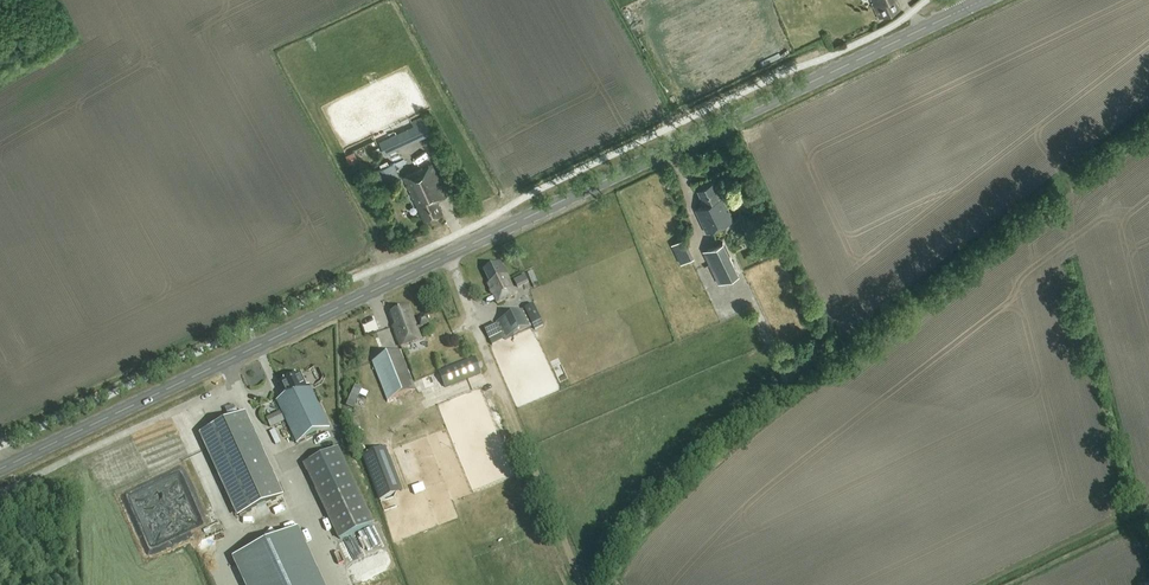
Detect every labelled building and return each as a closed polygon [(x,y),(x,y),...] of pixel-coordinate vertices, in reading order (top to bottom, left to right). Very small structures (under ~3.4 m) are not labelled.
[(879,18),(899,9),(895,0),(870,0),(879,18)] [(379,140),(384,153),(419,139),(418,137),(428,133),(422,118),(412,122),(414,125),(379,140)] [(354,151),(346,154),(350,163),(358,159),(354,151)] [(384,184),(400,176),(393,163),(377,170),(384,184)] [(434,201),(444,196),(429,165),(400,179),(413,205),(414,204),(423,222),(440,213),(434,201)] [(706,232),(734,219),(723,196),(721,197),(714,182),(698,190),(705,205),(695,209),(706,232)] [(738,198),(745,195),(739,183),(732,187),(738,198)] [(761,229),(762,216),(750,215),(749,229),(761,229)] [(684,238),(671,244),(681,264),(693,258),(684,238)] [(722,241),(703,251),(719,282),(738,273),(722,241)] [(486,285),(489,292),(495,305),(516,295),(501,263),(484,271),(490,283),(486,285)] [(528,274),(517,279),(520,286),(531,282),(528,274)] [(436,300),(426,305),(431,317),(441,313),(436,300)] [(534,305),(525,310),(532,325),(542,321),(534,305)] [(402,347),(420,340),(408,308),(392,314),(398,328),(395,329),(402,347)] [(496,323),(505,340),(532,327),(523,310),(496,323)] [(400,351),(372,362),(388,402),(415,391),(400,351)] [(472,359),(439,372),(444,387),(478,374),(472,359)] [(298,444),(329,429),(309,386),(306,387),(300,374),(291,379),(292,380),(288,382),(287,380),(279,384),(285,397),(277,401),(298,444)] [(246,413),(199,435),(219,478),(238,519),(285,497),(266,456),(246,413)] [(362,456),(379,500),(403,491),(389,456),(392,454),(388,446),(362,456)] [(307,463),(325,502),(341,537),(371,524),(337,449),(307,463)] [(233,559),(245,584),(325,584),(299,529),(233,559)]
